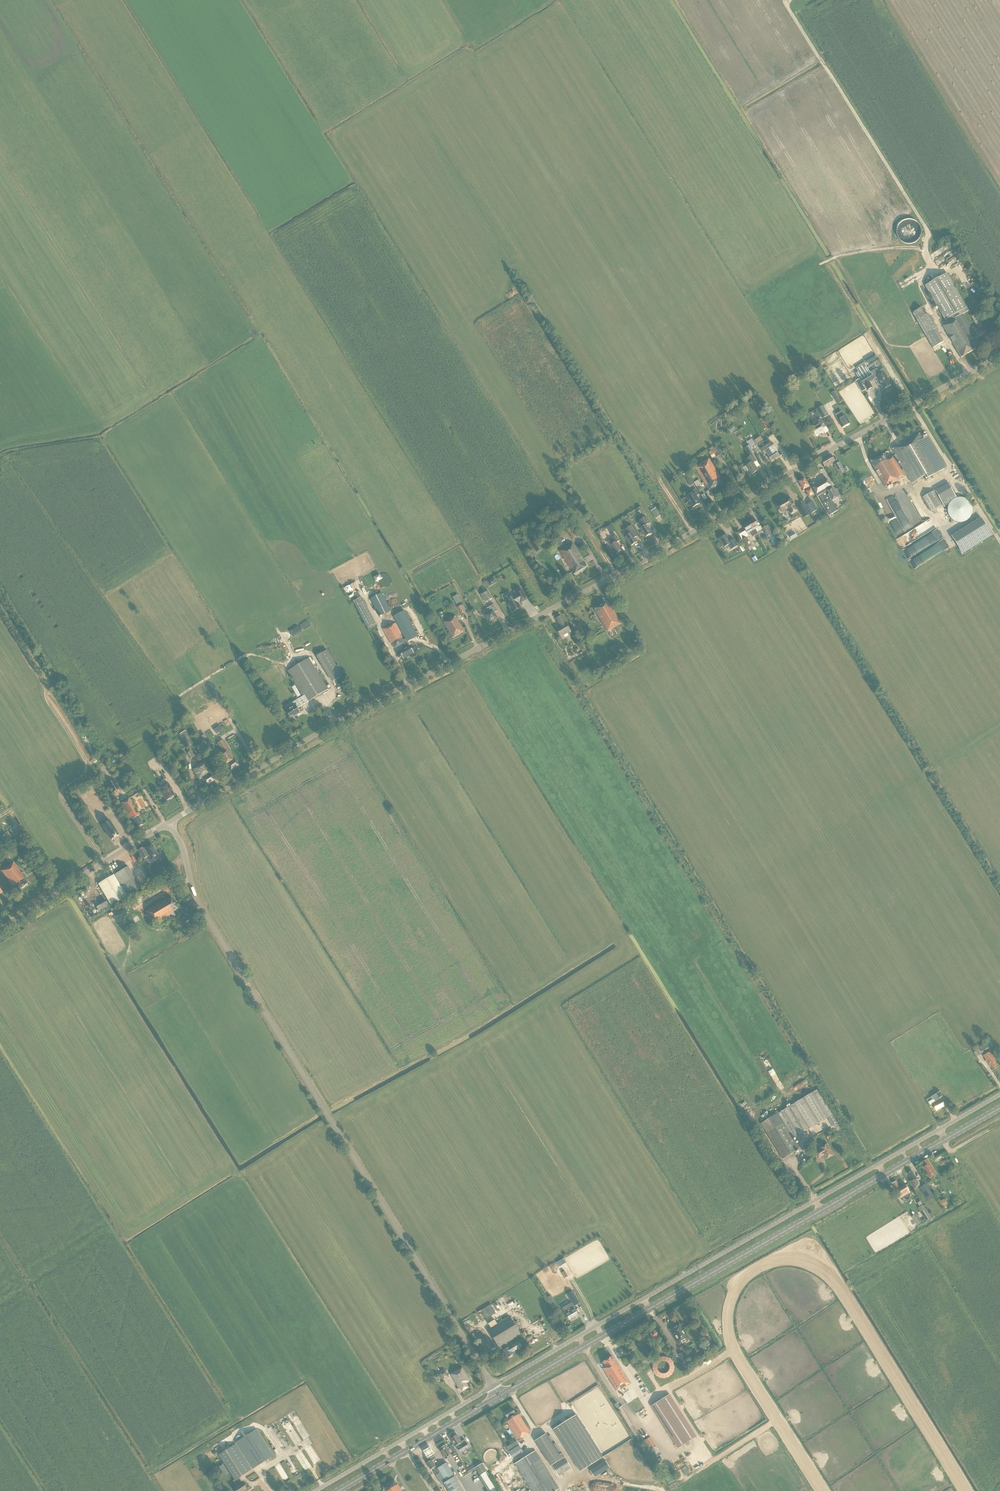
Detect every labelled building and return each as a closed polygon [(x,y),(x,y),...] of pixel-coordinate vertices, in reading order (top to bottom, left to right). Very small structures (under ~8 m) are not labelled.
[(936,250),(939,256),(952,247),(949,242),(936,250)] [(954,249),(944,254),(947,260),(957,254),(954,249)] [(969,310),(950,279),(947,273),(925,286),(947,323),(943,325),(961,357),(976,348),(976,347),(978,346),(978,345),(976,341),(975,341),(973,342),(971,340),(976,337),(963,314),(969,310)] [(944,342),(923,306),(913,312),(933,348),(944,342)] [(971,317),(976,325),(982,321),(981,319),(982,318),(981,316),(980,317),(978,313),(971,317)] [(867,364),(876,358),(874,354),(865,360),(867,364)] [(872,376),(868,369),(865,363),(856,369),(858,372),(856,373),(861,382),(863,385),(864,385),(867,390),(873,387),(869,382),(874,379),(877,378),(879,381),(878,382),(879,384),(880,384),(883,389),(891,384),(887,377),(888,376),(883,369),(872,376)] [(823,405),(817,409),(822,419),(828,416),(827,413),(823,405)] [(842,427),(850,423),(845,416),(844,416),(842,411),(835,415),(842,427)] [(817,422),(818,424),(811,428),(815,436),(821,433),(821,434),(824,432),(822,428),(826,427),(821,419),(817,422)] [(928,436),(923,439),(920,433),(892,449),(895,455),(888,459),(884,454),(871,462),(885,487),(905,476),(897,463),(900,462),(912,483),(925,475),(927,479),(946,468),(928,436)] [(775,459),(760,436),(754,441),(752,438),(748,442),(752,448),(756,454),(761,451),(760,450),(761,450),(766,456),(767,455),(771,462),(775,459)] [(771,442),(766,445),(775,459),(779,456),(776,452),(777,451),(771,442)] [(749,445),(745,447),(751,455),(755,453),(749,445)] [(712,450),(716,457),(722,454),(717,446),(712,450)] [(871,484),(859,454),(852,457),(865,487),(871,484)] [(751,474),(758,470),(754,463),(756,461),(753,455),(747,459),(750,463),(746,466),(751,474)] [(831,455),(821,461),(825,467),(830,464),(830,465),(833,464),(832,463),(835,461),(831,455)] [(709,490),(721,483),(719,478),(720,478),(709,459),(695,467),(709,490)] [(834,465),(840,475),(845,472),(840,461),(834,465)] [(804,478),(799,481),(803,489),(806,488),(808,491),(807,492),(809,496),(814,494),(809,486),(804,478)] [(836,507),(832,501),(838,498),(832,487),(827,479),(813,487),(817,494),(818,496),(819,496),(823,503),(823,504),(828,512),(830,515),(840,509),(838,506),(836,507)] [(957,498),(949,483),(935,491),(944,507),(948,504),(949,504),(949,503),(950,502),(951,501),(952,500),(953,499),(954,499),(954,498),(956,498),(957,498)] [(872,484),(868,487),(874,496),(880,492),(878,490),(877,490),(872,484)] [(699,495),(696,489),(693,491),(694,493),(685,497),(692,508),(701,503),(697,496),(699,495)] [(907,493),(914,506),(920,503),(912,490),(907,493)] [(922,497),(931,512),(942,505),(934,490),(922,497)] [(910,524),(917,520),(903,493),(896,496),(910,524)] [(786,499),(776,505),(780,512),(788,508),(791,513),(797,510),(791,499),(787,501),(786,499)] [(818,510),(813,501),(807,504),(812,513),(818,510)] [(915,506),(921,517),(926,514),(920,503),(915,506)] [(638,508),(642,514),(644,517),(640,520),(644,526),(640,528),(646,537),(649,535),(649,536),(653,533),(647,525),(650,523),(644,514),(645,513),(641,506),(638,508)] [(950,506),(949,520),(965,521),(965,516),(962,516),(962,513),(952,512),(952,506),(950,506)] [(656,508),(651,511),(656,519),(661,516),(656,508)] [(805,508),(801,511),(805,517),(809,515),(805,508)] [(933,526),(928,514),(922,516),(927,529),(933,526)] [(760,526),(759,527),(754,518),(748,521),(756,535),(758,533),(757,532),(762,529),(760,526)] [(962,554),(992,535),(982,518),(952,537),(962,554)] [(756,535),(748,521),(742,525),(747,533),(751,531),(753,536),(756,535)] [(907,521),(901,524),(910,541),(916,538),(907,521)] [(919,521),(912,524),(917,535),(924,532),(919,521)] [(615,531),(611,525),(607,527),(611,534),(615,531)] [(638,536),(635,531),(632,525),(625,530),(629,535),(625,537),(631,546),(638,541),(635,538),(638,536)] [(779,543),(773,533),(772,534),(771,533),(773,532),(768,525),(762,528),(767,537),(769,536),(774,546),(779,543)] [(567,529),(573,539),(576,537),(575,534),(577,533),(572,526),(567,529)] [(730,541),(726,534),(719,539),(724,547),(728,544),(731,549),(738,545),(734,539),(730,541)] [(900,544),(907,542),(905,534),(898,536),(900,544)] [(617,553),(622,550),(617,542),(620,541),(616,536),(613,538),(607,542),(610,546),(611,545),(617,553)] [(742,540),(741,541),(743,544),(746,549),(748,552),(750,551),(749,548),(752,546),(747,537),(742,540)] [(529,542),(535,550),(538,548),(533,540),(529,542)] [(574,574),(587,566),(573,544),(569,546),(560,551),(574,574)] [(527,599),(521,587),(514,591),(516,595),(505,600),(512,613),(522,608),(519,604),(527,599)] [(488,591),(481,595),(486,602),(493,598),(488,591)] [(382,593),(371,599),(379,617),(391,611),(382,593)] [(453,598),(457,604),(461,601),(458,595),(453,598)] [(368,628),(376,624),(361,597),(354,601),(368,628)] [(621,623),(608,601),(594,609),(607,631),(621,623)] [(489,623),(497,618),(494,612),(497,610),(493,604),(489,607),(491,611),(484,615),(489,623)] [(403,658),(414,653),(410,646),(407,642),(418,636),(404,611),(394,617),(406,639),(404,640),(400,634),(401,633),(396,623),(391,626),(390,625),(383,629),(394,649),(403,644),(406,648),(400,651),(403,658)] [(453,637),(464,631),(456,616),(453,618),(452,617),(444,622),(453,637)] [(561,616),(556,618),(560,626),(556,628),(561,637),(571,631),(566,623),(565,623),(561,616)] [(306,622),(295,627),(296,631),(308,627),(306,622)] [(302,639),(314,635),(312,629),(301,633),(302,639)] [(317,652),(327,677),(333,675),(333,676),(339,674),(328,648),(317,652)] [(298,699),(302,706),(329,690),(309,658),(289,671),(304,696),(298,699)] [(291,686),(296,696),(300,694),(294,684),(291,686)] [(302,706),(298,699),(293,703),(295,706),(287,711),(291,718),(301,713),(298,708),(302,706)] [(180,734),(187,746),(195,742),(187,729),(180,734)] [(223,740),(218,743),(223,752),(217,755),(224,766),(227,764),(231,770),(239,765),(223,740)] [(106,775),(110,773),(103,760),(98,763),(106,775)] [(206,785),(215,780),(210,773),(211,772),(205,761),(196,766),(197,767),(194,769),(200,779),(202,778),(206,785)] [(108,784),(113,792),(119,788),(114,780),(108,784)] [(162,786),(159,788),(167,799),(166,800),(169,798),(170,798),(172,797),(172,796),(174,795),(170,788),(171,787),(168,783),(169,783),(168,781),(167,781),(167,780),(166,780),(165,780),(164,780),(163,780),(162,780),(162,781),(161,782),(161,783),(161,784),(161,785),(162,786)] [(137,827),(142,824),(137,817),(140,815),(130,799),(122,803),(132,820),(137,827)] [(111,840),(119,835),(110,821),(106,820),(103,821),(102,825),(111,840)] [(144,848),(150,857),(151,859),(159,855),(152,844),(144,848)] [(150,857),(144,848),(143,849),(143,847),(139,850),(145,860),(150,857)] [(16,891),(29,882),(22,873),(21,873),(14,863),(11,865),(10,864),(2,871),(16,891)] [(140,888),(128,867),(115,874),(127,896),(140,888)] [(114,874),(98,884),(111,905),(127,896),(114,874)] [(160,891),(158,887),(160,885),(159,883),(148,890),(145,891),(149,898),(160,891)] [(178,909),(171,897),(166,900),(166,899),(146,911),(152,921),(153,920),(155,924),(174,913),(174,912),(178,909)] [(105,899),(95,905),(98,911),(109,906),(105,899)] [(991,1040),(978,1048),(978,1046),(972,1050),(976,1056),(982,1053),(990,1048),(990,1047),(993,1045),(991,1040)] [(986,1063),(988,1065),(986,1066),(989,1070),(990,1069),(992,1074),(999,1069),(996,1063),(998,1062),(995,1057),(998,1056),(995,1050),(988,1055),(991,1060),(986,1063)] [(778,1113),(795,1142),(801,1138),(799,1135),(829,1117),(837,1131),(841,1129),(817,1089),(778,1113)] [(940,1091),(936,1094),(932,1096),(935,1102),(932,1104),(936,1111),(945,1106),(941,1099),(940,1097),(943,1096),(940,1091)] [(795,1142),(778,1113),(761,1123),(783,1159),(799,1149),(795,1142)] [(819,1149),(820,1150),(815,1153),(818,1158),(824,1155),(826,1159),(834,1154),(827,1144),(819,1149)] [(923,1167),(930,1178),(936,1174),(927,1159),(923,1162),(926,1166),(923,1167)] [(794,1178),(791,1173),(785,1165),(781,1168),(789,1181),(794,1178)] [(916,1177),(911,1171),(908,1173),(912,1180),(910,1181),(914,1189),(921,1184),(916,1177)] [(901,1197),(909,1192),(905,1185),(900,1188),(896,1181),(893,1183),(901,1197)] [(932,1194),(926,1184),(919,1188),(926,1198),(932,1194)] [(948,1204),(944,1199),(939,1202),(943,1207),(948,1204)] [(925,1208),(924,1206),(920,1208),(921,1210),(920,1211),(927,1222),(932,1218),(930,1215),(928,1213),(928,1212),(929,1211),(927,1208),(925,1208)] [(922,1222),(916,1213),(911,1217),(917,1225),(922,1222)] [(572,1291),(567,1294),(572,1303),(563,1308),(566,1313),(570,1320),(579,1315),(574,1306),(579,1303),(572,1291)] [(491,1304),(478,1312),(483,1321),(496,1313),(491,1304)] [(513,1354),(512,1352),(522,1346),(519,1341),(509,1347),(507,1342),(521,1334),(510,1316),(498,1324),(495,1320),(488,1325),(490,1328),(488,1329),(499,1347),(503,1345),(505,1349),(504,1350),(508,1357),(513,1354)] [(543,1330),(547,1328),(542,1316),(536,1318),(540,1325),(534,1328),(535,1330),(530,1332),(533,1339),(545,1333),(543,1330)] [(684,1330),(680,1323),(669,1330),(679,1345),(690,1339),(684,1329),(684,1330)] [(471,1335),(474,1341),(481,1336),(478,1331),(471,1335)] [(688,1360),(683,1352),(679,1355),(683,1363),(688,1360)] [(650,1370),(668,1379),(676,1362),(658,1354),(650,1370)] [(613,1358),(612,1356),(602,1362),(605,1367),(603,1368),(617,1391),(630,1383),(614,1358),(613,1358)] [(460,1388),(462,1391),(469,1387),(466,1382),(470,1380),(462,1367),(451,1374),(460,1389),(460,1388)] [(446,1370),(440,1374),(444,1380),(449,1376),(446,1370)] [(639,1387),(641,1386),(642,1389),(646,1387),(642,1379),(636,1382),(639,1387)] [(645,1408),(633,1389),(624,1394),(636,1414),(645,1408)] [(674,1392),(656,1403),(682,1446),(701,1435),(674,1392)] [(516,1413),(512,1408),(504,1413),(508,1418),(506,1420),(518,1439),(530,1432),(517,1412),(516,1413)] [(554,1429),(557,1435),(580,1471),(603,1457),(577,1415),(554,1429)] [(637,1428),(640,1435),(647,1433),(644,1425),(637,1428)] [(235,1442),(252,1468),(273,1455),(256,1429),(235,1442)] [(456,1445),(460,1452),(469,1447),(465,1440),(464,1440),(462,1442),(457,1434),(452,1438),(450,1439),(455,1446),(456,1445)] [(559,1455),(558,1454),(546,1434),(535,1441),(547,1461),(548,1461),(550,1465),(564,1456),(562,1453),(559,1455)] [(646,1440),(643,1442),(651,1455),(655,1453),(657,1457),(661,1454),(650,1437),(646,1440)] [(235,1490),(243,1490),(246,1489),(246,1488),(248,1487),(246,1484),(244,1485),(242,1482),(241,1483),(238,1478),(251,1469),(235,1444),(219,1455),(234,1480),(233,1481),(236,1486),(233,1488),(235,1490)] [(442,1447),(443,1450),(441,1451),(444,1456),(446,1454),(447,1457),(451,1455),(446,1445),(442,1447)] [(430,1446),(423,1450),(428,1458),(435,1454),(430,1446)] [(552,1477),(535,1450),(515,1464),(532,1490),(555,1490),(559,1488),(552,1477)] [(446,1463),(435,1469),(434,1467),(436,1466),(432,1461),(436,1458),(433,1454),(428,1457),(429,1459),(431,1458),(432,1459),(426,1463),(430,1470),(432,1469),(436,1476),(440,1473),(446,1482),(444,1483),(448,1490),(464,1490),(447,1463),(446,1463)] [(564,1457),(552,1465),(559,1476),(571,1468),(564,1457)] [(475,1468),(480,1475),(480,1476),(487,1471),(482,1463),(475,1468)] [(225,1476),(229,1473),(223,1464),(219,1467),(225,1476)] [(515,1490),(522,1490),(508,1466),(503,1469),(515,1490)] [(394,1481),(384,1487),(386,1490),(402,1490),(397,1482),(395,1483),(394,1481)]
